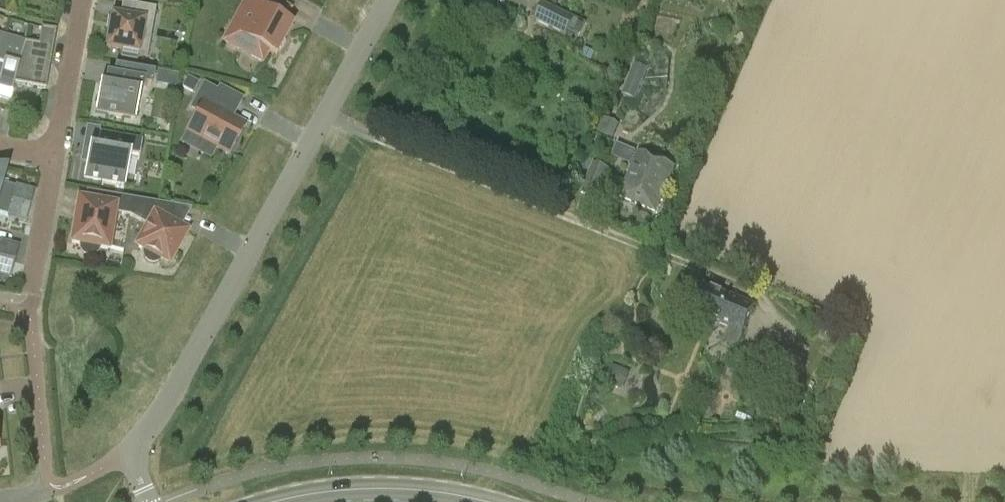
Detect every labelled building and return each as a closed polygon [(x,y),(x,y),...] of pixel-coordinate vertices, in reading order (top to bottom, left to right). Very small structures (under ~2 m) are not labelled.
[(224,41),(263,62),(269,51),(275,54),(277,51),(281,51),(285,43),(283,39),(291,25),(284,21),(290,10),(272,0),(246,0),(224,41)] [(155,9),(114,2),(106,48),(147,55),(155,9)] [(536,20),(568,35),(569,32),(578,37),(585,23),(544,3),(536,20)] [(24,42),(13,84),(14,84),(45,90),(49,67),(55,34),(55,33),(56,31),(41,28),(38,45),(24,42)] [(13,84),(24,42),(3,36),(0,45),(0,98),(9,100),(14,84),(13,84)] [(584,49),(581,56),(591,61),(594,54),(584,49)] [(622,95),(635,100),(647,69),(634,64),(622,95)] [(141,85),(151,87),(153,72),(116,66),(113,79),(109,79),(107,88),(99,86),(95,113),(135,120),(141,85)] [(187,85),(194,89),(198,82),(191,78),(187,85)] [(217,92),(204,85),(191,109),(198,112),(187,132),(229,154),(244,126),(228,117),(231,111),(234,113),(241,99),(219,87),(217,92)] [(601,136),(613,140),(619,126),(602,119),(596,133),(601,136)] [(83,178),(125,185),(130,158),(139,160),(142,143),(99,135),(96,151),(88,150),(83,178)] [(673,167),(638,152),(620,197),(655,211),(673,167)] [(579,193),(598,201),(610,174),(591,166),(587,174),(579,193)] [(11,202),(15,187),(2,183),(6,169),(0,168),(0,199),(11,202)] [(113,213),(129,216),(132,199),(98,193),(96,204),(79,201),(72,243),(80,245),(80,250),(83,254),(88,256),(93,255),(97,253),(99,248),(107,250),(109,237),(113,213)] [(7,216),(11,202),(0,199),(0,214),(7,216)] [(158,203),(132,199),(129,216),(147,226),(137,245),(144,249),(143,254),(145,259),(148,262),(153,263),(158,262),(161,258),(169,262),(186,231),(170,222),(173,205),(158,203)] [(699,284),(688,310),(700,315),(695,327),(697,331),(709,337),(714,335),(718,324),(729,329),(722,346),(735,352),(754,306),(729,295),(728,297),(699,284)] [(613,366),(606,384),(622,391),(630,373),(613,366)]
